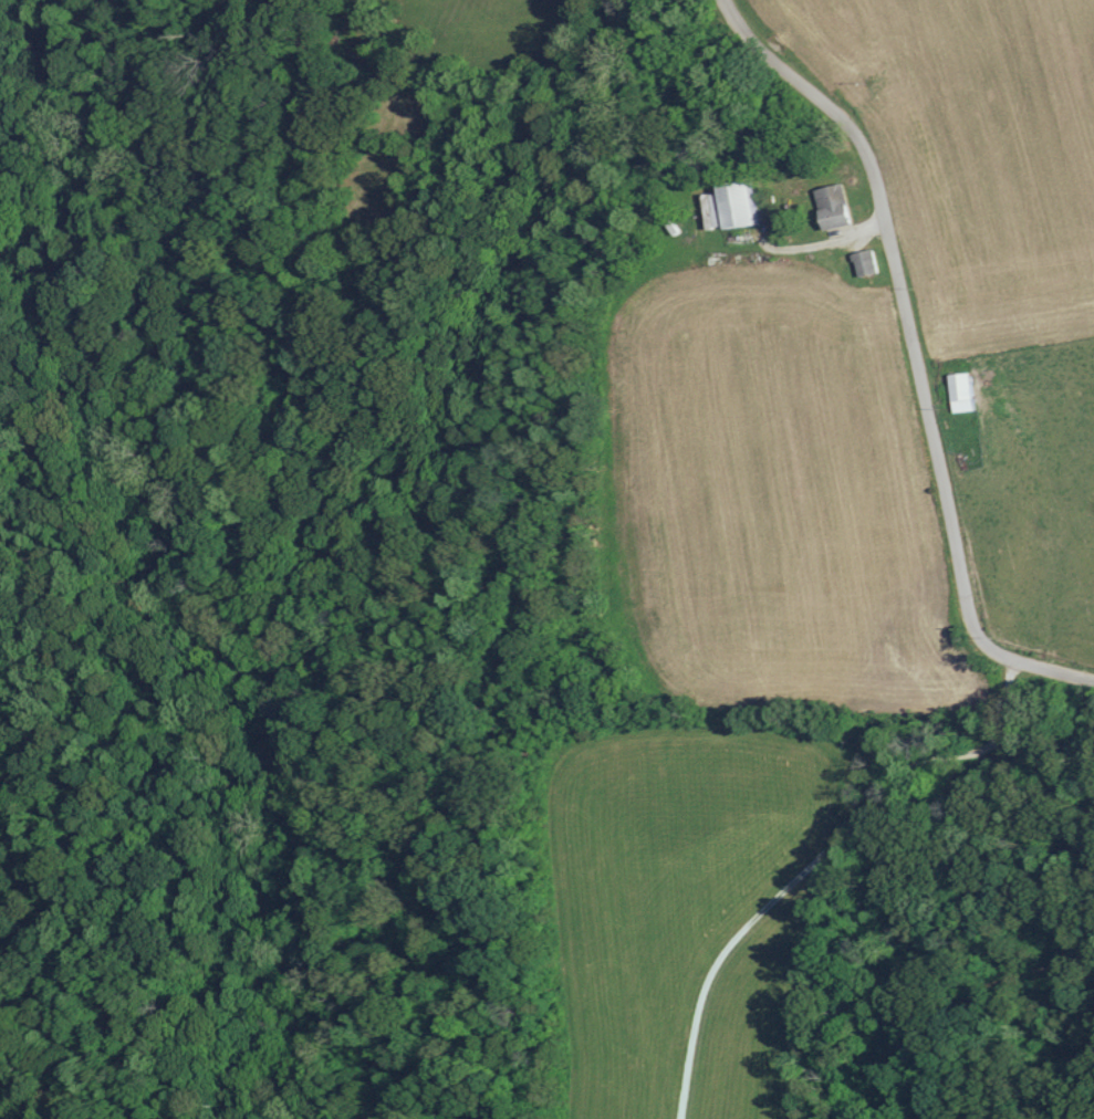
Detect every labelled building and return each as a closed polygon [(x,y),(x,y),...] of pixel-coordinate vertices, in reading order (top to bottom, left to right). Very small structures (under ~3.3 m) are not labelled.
[(836,183),(811,191),(823,230),(847,223),(836,183)] [(850,252),(856,277),(876,272),(870,247),(850,252)] [(946,374),(952,413),(973,410),(966,371),(946,374)]
